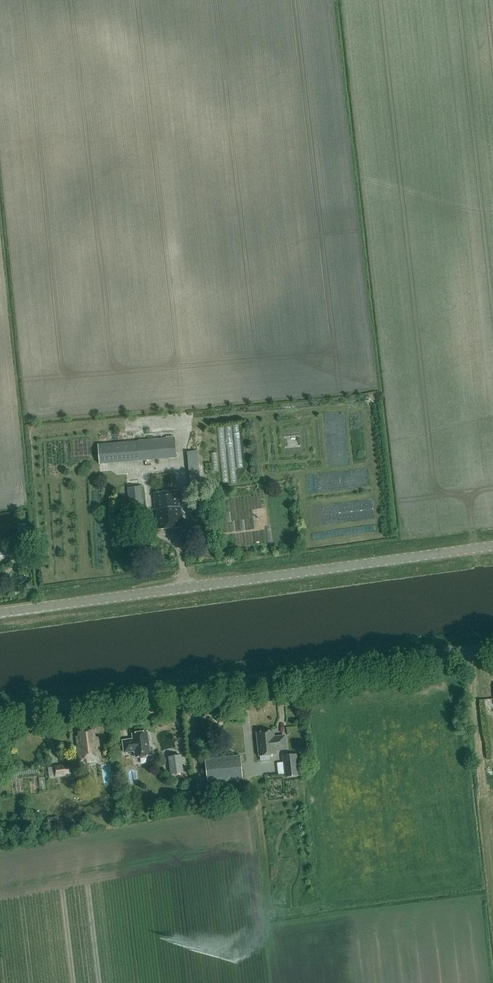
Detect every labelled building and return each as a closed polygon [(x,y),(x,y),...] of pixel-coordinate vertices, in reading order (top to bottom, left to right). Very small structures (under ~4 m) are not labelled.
[(174,438),(174,436),(166,436),(166,439),(98,444),(99,464),(176,458),(175,438),(174,438)] [(199,465),(197,451),(187,452),(190,490),(209,488),(207,464),(199,465)] [(231,474),(244,473),(243,455),(230,455),(231,474)] [(144,512),(142,487),(127,488),(130,513),(144,512)] [(183,527),(179,491),(154,493),(156,518),(157,518),(158,530),(183,527)] [(95,741),(94,730),(79,732),(80,743),(77,744),(79,760),(100,757),(98,741),(95,741)] [(274,737),(273,731),(257,733),(259,756),(276,755),(275,750),(286,749),(285,736),(274,737)] [(149,748),(147,732),(132,734),(133,740),(123,741),(124,753),(135,751),(135,758),(150,756),(150,753),(153,753),(152,748),(149,748)] [(298,776),(296,754),(282,756),(285,778),(298,776)] [(183,773),(181,756),(168,758),(171,774),(183,773)] [(243,779),(240,756),(205,759),(207,783),(243,779)] [(72,775),(70,764),(53,766),(55,778),(72,775)]
